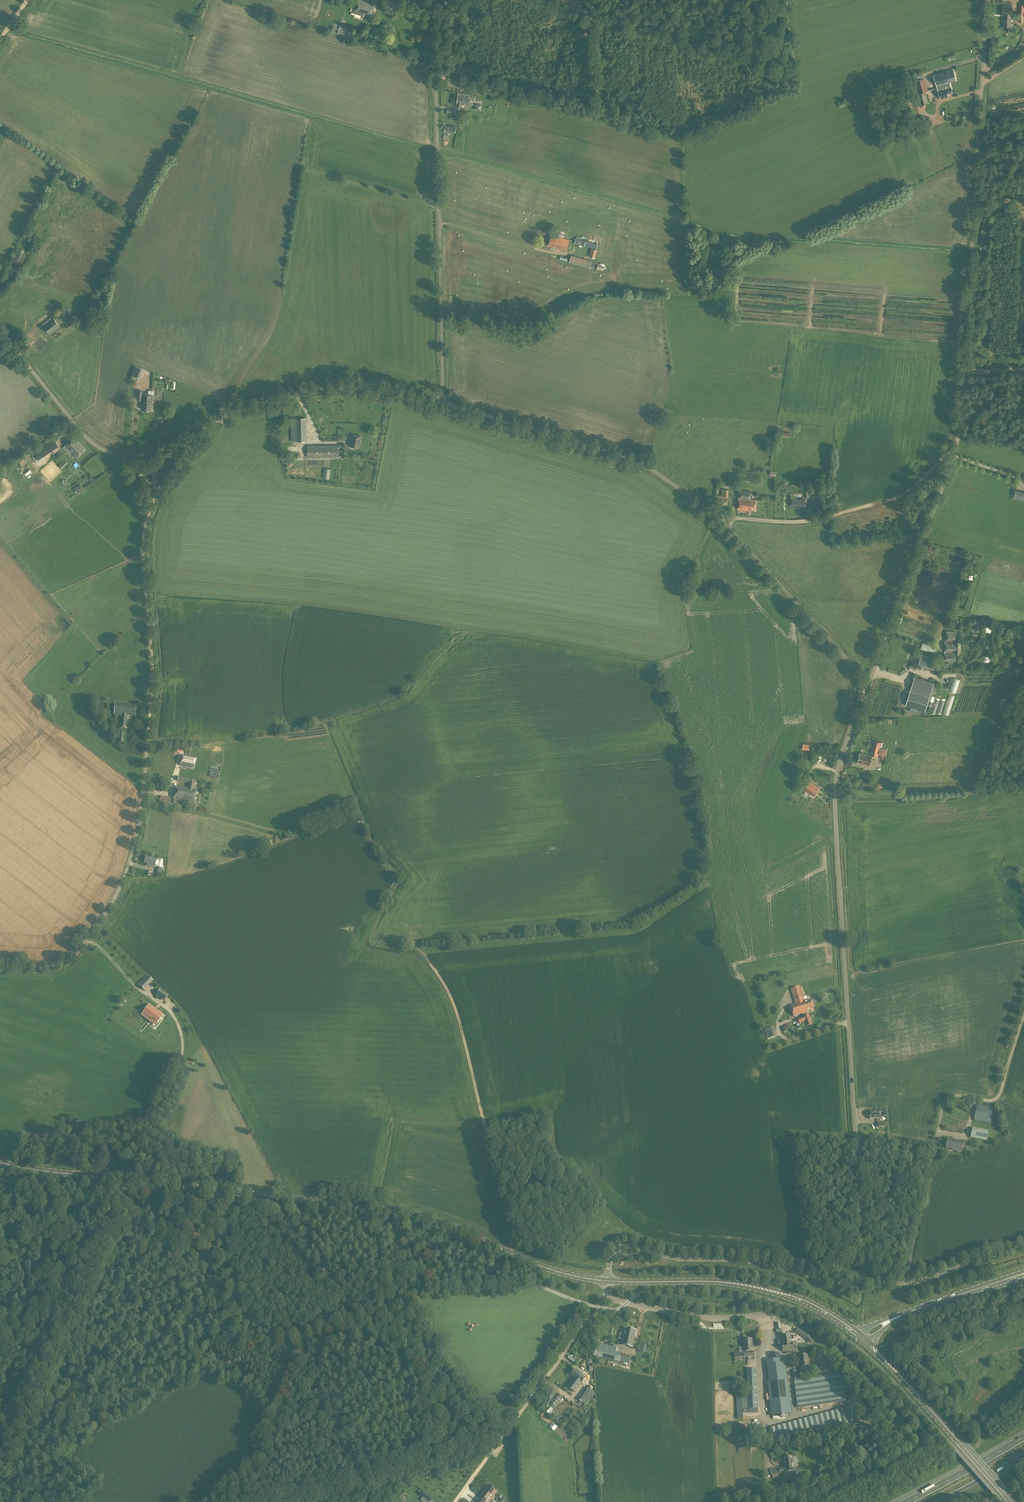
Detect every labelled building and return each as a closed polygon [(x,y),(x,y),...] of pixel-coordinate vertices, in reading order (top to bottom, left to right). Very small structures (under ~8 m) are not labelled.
[(355,13),(356,11),(371,16),(374,4),(368,2),(368,0),(358,0),(356,7),(353,6),(351,12),(355,13)] [(1002,6),(1002,8),(1002,15),(1004,15),(1004,26),(1006,26),(1005,31),(1012,32),(1012,28),(1013,28),(1013,23),(1014,23),(1015,13),(1012,13),(1013,7),(1005,6),(1002,6)] [(340,26),(339,28),(334,27),(332,32),(337,34),(347,37),(349,29),(340,26)] [(936,85),(949,82),(956,80),(953,69),(933,75),(936,85)] [(473,80),(460,78),(459,86),(476,89),(477,82),(473,81),(473,80)] [(916,85),(910,87),(913,95),(918,93),(916,88),(926,85),(924,78),(923,78),(915,80),(914,81),(916,85)] [(952,92),(949,82),(936,85),(939,96),(940,99),(948,96),(947,93),(952,92)] [(468,97),(469,94),(458,92),(456,103),(457,103),(456,107),(461,108),(461,106),(464,107),(464,104),(470,105),(471,99),(475,100),(476,95),(469,94),(468,97)] [(918,93),(913,95),(916,106),(928,103),(926,94),(925,94),(919,96),(918,93)] [(933,127),(930,118),(922,121),(925,129),(933,127)] [(556,250),(556,247),(566,250),(569,240),(551,235),(548,245),(551,246),(551,248),(556,250)] [(597,244),(585,241),(576,238),(574,243),(584,246),(584,245),(596,248),(597,244)] [(595,258),(597,250),(591,248),(589,256),(595,258)] [(16,250),(10,261),(9,263),(11,264),(12,262),(17,264),(22,253),(16,250)] [(571,255),(569,262),(593,268),(594,265),(590,264),(591,260),(571,255)] [(49,334),(59,326),(50,313),(39,321),(49,334)] [(33,345),(40,352),(48,343),(40,337),(33,345)] [(139,378),(143,368),(135,365),(131,375),(139,378)] [(152,403),(152,400),(153,394),(142,394),(142,391),(137,390),(136,399),(141,400),(141,409),(151,410),(151,403),(152,403)] [(306,441),(305,418),(291,418),(291,441),(306,441)] [(350,446),(359,447),(361,436),(352,434),(350,446)] [(59,446),(53,437),(30,452),(36,461),(59,446)] [(73,437),(65,444),(76,456),(84,449),(73,437)] [(339,457),(339,445),(307,445),(307,457),(339,457)] [(61,468),(67,463),(64,460),(58,465),(61,468)] [(76,493),(83,488),(80,484),(73,489),(76,493)] [(722,489),(721,495),(715,495),(714,504),(726,506),(728,497),(728,490),(722,489)] [(739,490),(738,509),(755,510),(756,499),(750,499),(750,491),(739,490)] [(1014,498),(1023,500),(1023,492),(1016,490),(1014,498)] [(805,499),(792,499),(792,507),(805,506),(805,499)] [(945,652),(955,653),(959,653),(960,641),(956,640),(956,631),(946,631),(946,636),(945,636),(945,652)] [(920,649),(935,653),(937,647),(922,643),(920,649)] [(955,653),(945,652),(944,660),(955,661),(955,653)] [(921,654),(920,657),(918,665),(932,669),(935,661),(927,659),(928,656),(921,654)] [(927,706),(934,682),(914,676),(907,701),(927,706)] [(949,714),(954,695),(948,693),(943,713),(949,714)] [(106,712),(107,702),(94,701),(93,714),(102,715),(102,711),(106,712)] [(136,706),(129,705),(130,704),(115,703),(113,716),(121,716),(120,728),(126,729),(127,716),(128,716),(135,717),(136,706)] [(125,744),(126,733),(118,733),(117,743),(125,744)] [(887,749),(880,747),(880,746),(882,747),(883,742),(873,740),(869,754),(878,756),(878,754),(885,755),(887,749)] [(870,765),(872,756),(860,753),(857,762),(860,762),(860,763),(863,764),(863,763),(870,765)] [(194,769),(196,758),(183,755),(180,769),(185,770),(186,767),(194,769)] [(177,786),(174,801),(173,804),(179,805),(179,802),(194,804),(196,790),(194,790),(196,779),(178,776),(177,781),(188,783),(188,788),(177,786)] [(813,796),(819,787),(807,779),(801,787),(813,796)] [(156,860),(146,857),(144,863),(148,864),(147,866),(154,868),(156,860)] [(147,974),(138,983),(144,990),(153,981),(147,974)] [(791,989),(795,1004),(790,1006),(793,1017),(807,1013),(807,1012),(814,1009),(811,1000),(805,1002),(799,986),(791,989)] [(160,998),(164,993),(160,990),(156,995),(160,998)] [(149,1005),(142,1014),(156,1025),(160,1021),(158,1020),(162,1014),(149,1005)] [(809,1015),(798,1019),(799,1024),(804,1022),(806,1027),(812,1025),(809,1015)] [(776,1037),(773,1027),(764,1030),(767,1040),(776,1037)] [(993,1115),(992,1114),(993,1109),(977,1105),(974,1121),(990,1124),(990,1123),(991,1123),(992,1116),(993,1117),(993,1115)] [(870,1119),(880,1119),(880,1115),(884,1115),(884,1117),(887,1117),(886,1111),(880,1111),(870,1111),(870,1119)] [(970,1138),(986,1141),(988,1131),(972,1128),(970,1138)] [(962,1140),(961,1142),(947,1139),(945,1148),(954,1150),(961,1152),(963,1147),(964,1147),(966,1141),(962,1140)] [(622,1345),(632,1347),(636,1331),(625,1328),(622,1345)] [(798,1329),(796,1334),(811,1342),(814,1337),(798,1329)] [(782,1340),(781,1340),(782,1344),(782,1352),(793,1350),(792,1343),(790,1343),(790,1340),(793,1339),(793,1335),(789,1336),(789,1335),(782,1336),(782,1340)] [(748,1351),(747,1340),(742,1340),(743,1352),(734,1353),(735,1358),(739,1358),(744,1358),(744,1357),(748,1357),(748,1351)] [(645,1353),(647,1342),(640,1341),(638,1352),(645,1353)] [(597,1343),(594,1357),(629,1364),(631,1356),(621,1354),(622,1353),(616,1352),(617,1347),(597,1343)] [(770,1354),(773,1382),(788,1380),(787,1373),(782,1373),(781,1370),(782,1369),(781,1358),(780,1358),(779,1353),(778,1353),(777,1350),(774,1351),(774,1353),(770,1354)] [(807,1355),(799,1356),(800,1367),(809,1366),(807,1355)] [(574,1369),(570,1375),(574,1378),(573,1380),(571,1381),(575,1384),(578,1381),(581,1384),(586,1378),(574,1369)] [(758,1413),(758,1409),(758,1384),(757,1384),(757,1369),(746,1369),(747,1396),(741,1397),(736,1397),(737,1419),(743,1419),(743,1413),(758,1413)] [(824,1375),(794,1379),(798,1409),(847,1402),(843,1375),(835,1376),(835,1373),(832,1373),(831,1369),(824,1370),(824,1375)] [(789,1397),(788,1380),(773,1382),(768,1382),(771,1403),(768,1403),(769,1409),(772,1409),(772,1412),(771,1412),(771,1417),(787,1415),(785,1398),(789,1397)] [(567,1387),(568,1388),(575,1393),(580,1385),(581,1384),(578,1381),(575,1384),(571,1381),(567,1387)] [(585,1389),(577,1399),(586,1405),(595,1393),(593,1392),(591,1391),(593,1389),(588,1385),(585,1389)] [(556,1393),(547,1405),(561,1415),(570,1403),(556,1393)] [(851,1409),(769,1425),(772,1438),(853,1421),(851,1409)] [(783,1457),(784,1467),(770,1470),(771,1475),(785,1472),(794,1471),(792,1456),(783,1457)] [(485,1491),(481,1496),(488,1501),(496,1492),(487,1485),(484,1490),(485,1491)] [(423,1492),(420,1495),(429,1501),(432,1499),(423,1492)]
